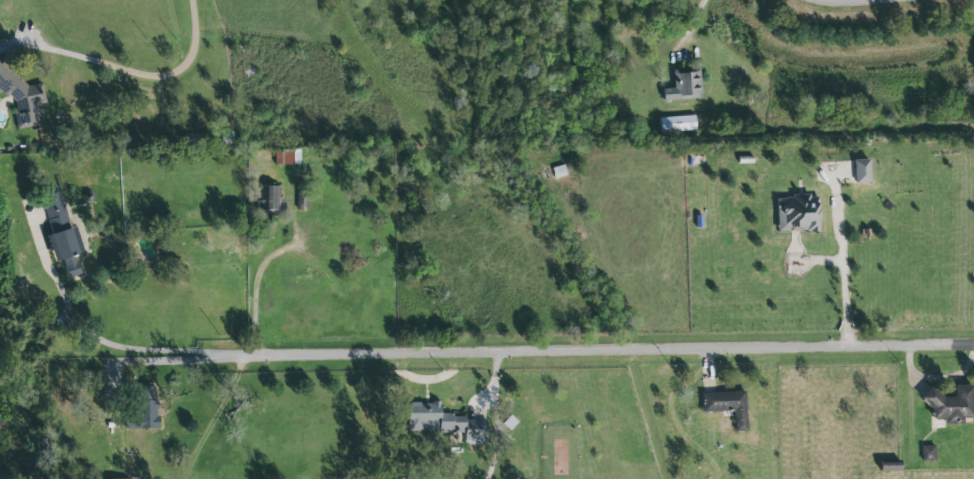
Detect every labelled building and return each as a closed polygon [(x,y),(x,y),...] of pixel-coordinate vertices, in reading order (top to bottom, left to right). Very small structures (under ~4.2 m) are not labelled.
[(42,125),(38,106),(47,103),(42,84),(29,87),(8,61),(1,63),(0,61),(0,89),(18,110),(14,113),(18,130),(42,125)] [(704,98),(701,69),(675,72),(676,88),(665,89),(666,101),(704,98)] [(662,118),(662,133),(698,131),(697,116),(662,118)] [(276,166),(301,165),(301,149),(275,150),(276,166)] [(856,160),(857,184),(873,183),(872,159),(856,160)] [(286,210),(285,199),(281,199),(280,186),(262,186),(263,210),(286,210)] [(71,229),(61,193),(43,198),(53,235),(50,237),(57,262),(65,260),(70,278),(82,274),(77,257),(84,255),(77,228),(71,229)] [(778,197),(779,233),(822,231),(821,196),(778,197)] [(954,385),(972,385),(973,418),(961,418),(962,424),(943,424),(943,428),(930,429),(930,418),(931,418),(931,408),(919,398),(930,386),(942,397),(954,397),(954,385)] [(158,429),(157,386),(142,387),(142,414),(125,414),(125,429),(158,429)] [(747,392),(703,393),(704,413),(736,411),(736,432),(748,432),(747,392)] [(486,418),(442,417),(443,404),(409,403),(408,431),(466,433),(466,441),(485,441),(486,418)] [(923,447),(924,463),(937,462),(936,446),(923,447)] [(884,464),(885,473),(904,472),(904,464),(884,464)]
